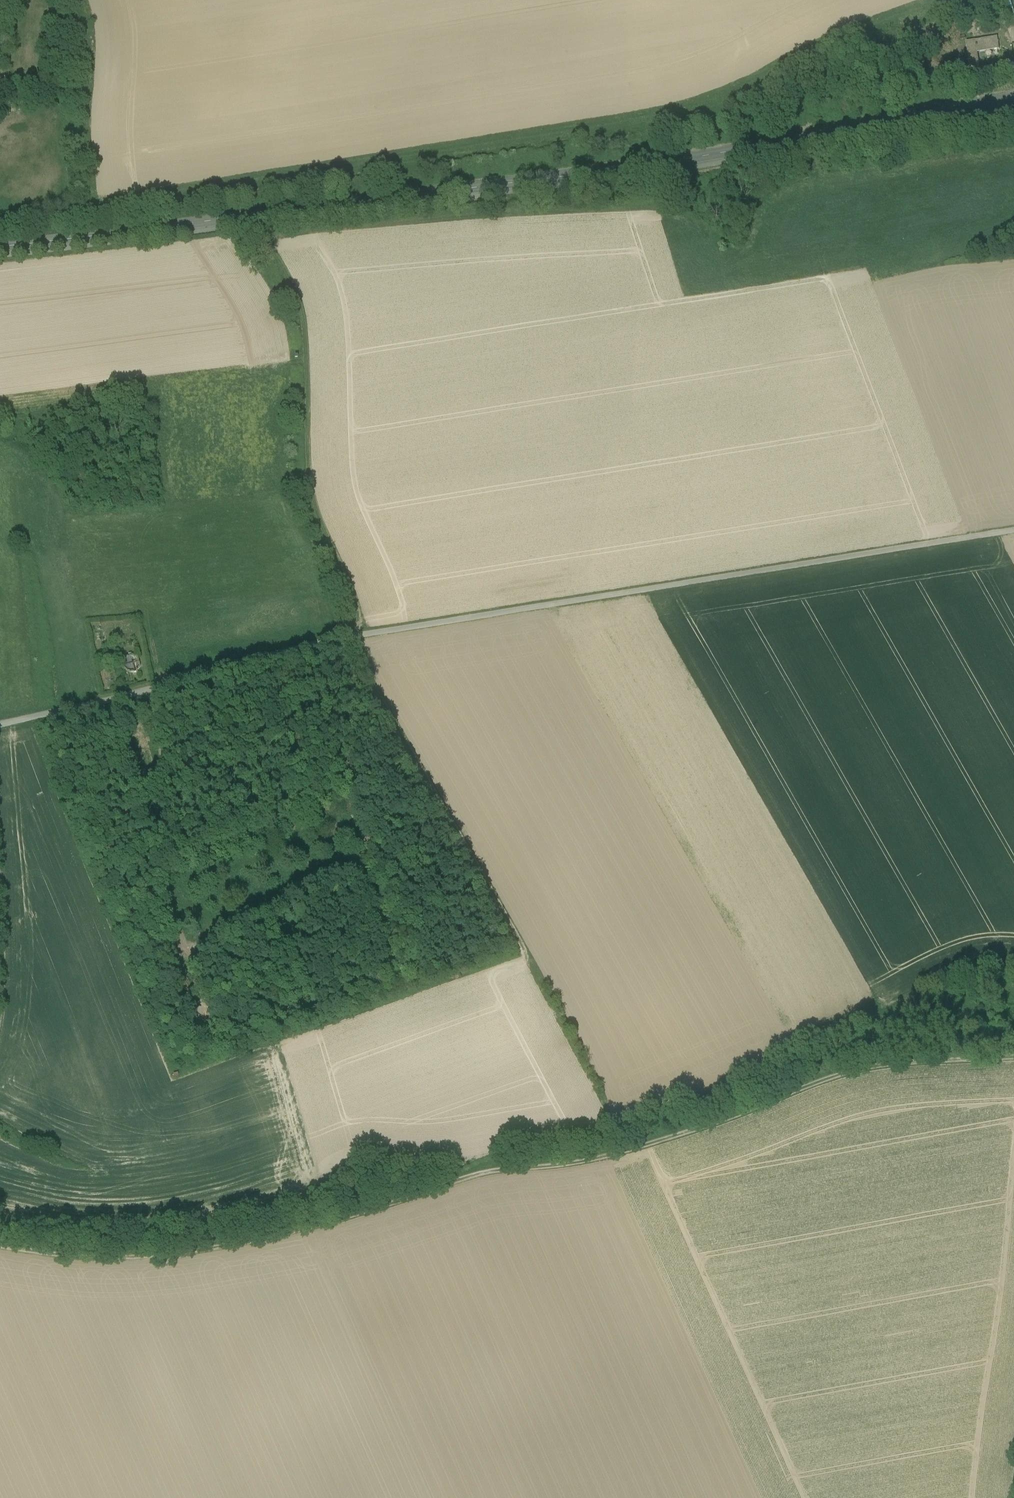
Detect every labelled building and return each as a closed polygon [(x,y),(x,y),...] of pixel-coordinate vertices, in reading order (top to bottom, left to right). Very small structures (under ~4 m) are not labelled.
[(985,46),(999,44),(997,35),(966,39),(969,64),(979,63),(977,47),(980,47),(980,48),(985,48),(985,46)]
